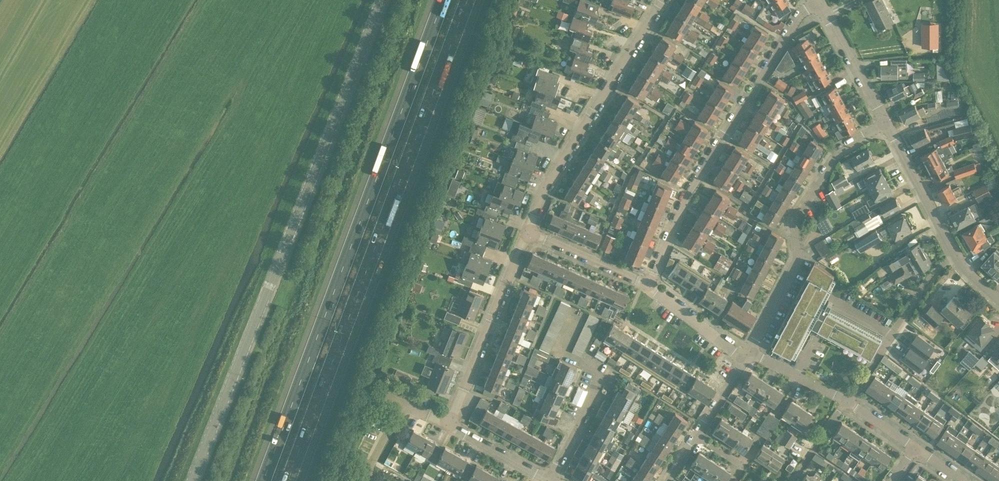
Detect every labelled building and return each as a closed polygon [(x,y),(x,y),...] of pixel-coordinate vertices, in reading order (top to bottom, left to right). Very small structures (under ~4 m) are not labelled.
[(562,0),(577,6),(573,16),(587,21),(602,27),(603,23),(596,20),(599,13),(592,10),(594,4),(591,2),(585,0),(562,0)] [(628,0),(612,0),(608,9),(630,17),(634,6),(627,3),(628,0)] [(682,5),(707,21),(710,16),(698,9),(701,5),(693,0),(686,0),(682,5)] [(718,3),(715,2),(713,0),(709,0),(707,3),(715,8),(718,3)] [(786,4),(788,3),(786,0),(772,0),(769,2),(775,11),(779,18),(791,10),(786,4)] [(869,1),(865,3),(878,30),(893,22),(883,0),(869,0),(869,1)] [(746,13),(750,6),(746,3),(741,10),(746,13)] [(690,23),(692,18),(704,26),(707,21),(682,5),(677,14),(690,23)] [(750,16),(754,9),(750,6),(746,13),(750,16)] [(556,16),(567,20),(568,15),(558,11),(556,16)] [(677,14),(671,23),(696,38),(698,34),(687,27),(690,23),(677,14)] [(736,14),(730,23),(737,27),(739,22),(740,23),(743,19),(736,14)] [(758,15),(755,19),(756,20),(760,22),(763,24),(765,20),(762,18),(758,15)] [(571,35),(573,36),(588,42),(592,30),(585,28),(587,21),(573,16),(569,27),(573,29),(571,35)] [(707,21),(704,26),(709,29),(712,24),(707,21)] [(679,40),(681,36),(693,43),(696,38),(671,23),(666,32),(679,40)] [(508,32),(517,36),(520,27),(511,24),(508,32)] [(749,35),(762,43),(768,34),(755,26),(749,35)] [(938,27),(923,28),(924,48),(939,47),(938,27)] [(502,41),(514,45),(517,37),(506,32),(502,41)] [(722,35),(719,39),(726,43),(729,39),(722,35)] [(744,43),(757,51),(762,43),(749,35),(744,43)] [(585,48),(588,42),(573,36),(569,48),(576,51),(574,57),(588,62),(592,51),(585,48)] [(673,56),(681,61),(684,56),(676,51),(676,52),(672,50),(676,45),(662,37),(657,46),(670,54),(673,56)] [(723,47),(726,43),(719,39),(717,43),(723,47)] [(799,55),(802,61),(816,54),(811,45),(810,45),(807,39),(795,46),(795,47),(792,48),(797,56),(799,55)] [(738,52),(751,60),(757,51),(744,43),(738,52)] [(657,46),(651,55),(664,63),(667,58),(671,60),(673,56),(670,54),(657,46)] [(787,50),(775,69),(780,72),(794,65),(787,51),(787,50)] [(733,60),(746,68),(751,60),(738,52),(733,60)] [(816,54),(802,61),(807,69),(807,70),(821,63),(816,54)] [(646,63),(670,79),(673,74),(665,69),(665,70),(661,67),(664,63),(651,55),(646,63)] [(673,56),(671,60),(670,61),(678,66),(681,61),(673,56)] [(713,64),(715,60),(709,56),(706,60),(713,64)] [(567,75),(574,77),(588,82),(593,71),(586,69),(588,62),(574,57),(567,75)] [(891,65),(881,65),(881,78),(907,78),(907,59),(891,60),(891,65)] [(728,69),(741,77),(746,68),(733,60),(728,69)] [(937,81),(949,80),(940,62),(937,62),(937,81)] [(646,63),(640,72),(653,80),(653,81),(657,83),(660,79),(667,83),(670,79),(646,63)] [(809,73),(811,78),(812,79),(825,71),(821,63),(807,70),(807,69),(802,72),(804,76),(809,73)] [(539,88),(554,94),(558,82),(549,79),(551,73),(538,67),(535,74),(537,75),(533,86),(539,88)] [(735,85),(741,77),(728,69),(722,77),(735,85)] [(807,80),(812,89),(830,80),(825,71),(812,79),(811,78),(807,80)] [(640,72),(635,81),(659,96),(662,92),(654,87),(650,85),(653,81),(653,80),(640,72)] [(697,74),(695,78),(701,82),(704,78),(697,74)] [(699,86),(701,82),(695,78),(692,82),(699,86)] [(778,88),(782,81),(778,78),(774,85),(778,88)] [(642,98),(645,93),(648,95),(648,96),(656,101),(659,96),(635,81),(629,90),(642,98)] [(783,91),(787,84),(782,81),(778,88),(783,91)] [(925,93),(921,87),(918,88),(915,81),(907,85),(904,87),(902,82),(887,89),(893,100),(911,92),(914,99),(925,93)] [(714,91),(727,99),(732,91),(719,82),(714,91)] [(791,96),(795,89),(791,86),(786,93),(791,96)] [(821,107),(825,104),(839,96),(834,87),(825,92),(824,90),(815,96),(821,106),(821,107)] [(559,96),(554,94),(539,88),(535,100),(532,99),(530,105),(535,107),(544,110),(546,104),(555,108),(559,96)] [(479,103),(488,106),(492,95),(483,91),(479,103)] [(708,99),(721,107),(727,99),(714,91),(708,99)] [(770,91),(765,99),(782,110),(785,106),(781,104),(784,99),(770,91)] [(796,103),(806,98),(803,91),(793,97),(796,103)] [(686,92),(682,100),(688,103),(688,102),(692,96),(686,92)] [(627,96),(621,106),(628,111),(632,114),(644,121),(646,118),(647,117),(635,110),(639,103),(627,96)] [(821,106),(819,107),(824,116),(826,115),(830,113),(844,105),(839,96),(825,104),(821,107),(821,106)] [(708,99),(703,108),(716,116),(717,114),(720,109),(721,107),(708,99)] [(765,99),(759,108),(773,116),(776,111),(780,114),(782,110),(765,99)] [(959,107),(958,100),(946,102),(947,109),(959,107)] [(808,105),(800,109),(803,114),(810,109),(808,105)] [(830,113),(826,115),(828,119),(832,117),(835,121),(849,114),(844,105),(830,113)] [(915,105),(900,112),(905,124),(926,114),(923,107),(917,109),(915,105)] [(621,106),(613,118),(625,126),(627,122),(628,121),(632,114),(628,111),(621,106)] [(549,112),(544,110),(535,107),(533,113),(535,114),(531,125),(541,129),(551,133),(556,122),(547,118),(549,112)] [(703,108),(697,117),(710,125),(711,123),(715,118),(716,116),(703,108)] [(754,116),(767,125),(773,116),(759,108),(754,116)] [(813,113),(810,109),(803,114),(806,118),(813,113)] [(854,123),(849,114),(835,121),(839,129),(835,132),(839,138),(855,129),(852,124),(854,123)] [(749,125),(762,133),(767,125),(754,116),(749,125)] [(625,126),(613,118),(606,129),(618,137),(622,139),(626,133),(627,134),(628,133),(634,137),(637,133),(631,129),(630,129),(625,126)] [(678,123),(686,128),(689,123),(680,118),(678,123)] [(511,138),(516,141),(524,144),(527,138),(536,142),(541,129),(531,125),(513,119),(509,131),(513,133),(511,138)] [(945,123),(929,127),(930,130),(938,129),(946,127),(954,125),(953,121),(945,123)] [(687,126),(685,129),(688,131),(701,139),(707,130),(694,122),(690,128),(687,126)] [(780,127),(773,122),(771,126),(778,131),(780,127)] [(683,133),(686,128),(678,123),(675,128),(683,133)] [(812,128),(814,130),(816,134),(823,129),(819,123),(812,128)] [(743,133),(757,142),(762,133),(749,125),(743,133)] [(955,138),(973,134),(971,125),(953,129),(955,138)] [(471,127),(466,141),(473,143),(477,129),(471,127)] [(916,147),(930,140),(925,128),(910,135),(916,147)] [(606,129),(599,141),(611,148),(616,151),(619,148),(619,147),(614,143),(618,137),(606,129)] [(686,134),(683,140),(696,148),(701,139),(688,131),(685,129),(684,132),(686,134)] [(819,138),(826,134),(823,129),(816,134),(819,138)] [(738,142),(751,150),(757,142),(743,133),(738,142)] [(783,134),(779,141),(784,145),(789,138),(784,134),(783,134)] [(669,136),(666,141),(675,146),(677,141),(669,136)] [(936,148),(922,155),(925,160),(924,162),(927,169),(943,161),(943,160),(954,155),(949,146),(950,146),(955,143),(952,136),(947,138),(934,143),(936,148)] [(801,144),(798,148),(815,158),(822,148),(822,147),(817,144),(818,142),(814,138),(812,141),(811,140),(810,141),(807,145),(802,142),(801,144)] [(676,143),(674,146),(677,148),(690,157),(696,148),(683,140),(679,145),(676,143)] [(762,140),(760,144),(767,148),(769,144),(770,144),(762,140)] [(794,140),(791,145),(798,149),(801,144),(794,140)] [(530,146),(524,144),(516,141),(514,148),(516,148),(512,159),(533,167),(537,155),(528,152),(530,146)] [(611,148),(599,141),(592,151),(604,159),(611,148)] [(672,151),(675,146),(666,141),(663,146),(672,151)] [(970,151),(983,149),(979,141),(972,144),(973,146),(969,148),(970,151)] [(675,152),(672,157),(685,166),(690,157),(677,148),(674,146),(672,150),(675,152)] [(735,147),(729,155),(743,164),(746,166),(748,162),(745,160),(748,156),(735,147)] [(796,152),(795,153),(800,156),(796,163),(808,170),(815,159),(815,158),(798,148),(798,149),(796,152)] [(855,164),(851,166),(855,172),(858,170),(874,162),(867,150),(852,158),(855,164)] [(604,159),(592,151),(585,163),(597,170),(604,159)] [(620,160),(623,155),(616,151),(614,155),(620,160)] [(659,153),(656,158),(664,163),(667,158),(659,153)] [(724,164),(737,173),(743,164),(729,155),(724,164)] [(664,163),(663,164),(666,166),(679,174),(685,166),(672,157),(668,163),(665,161),(664,163)] [(661,168),(664,163),(656,158),(653,163),(661,168)] [(528,179),(533,167),(512,159),(507,171),(505,171),(503,176),(517,182),(519,176),(528,179)] [(954,170),(951,165),(946,168),(943,161),(927,169),(930,174),(933,175),(935,180),(949,173),(949,172),(954,170)] [(597,170),(585,163),(578,174),(590,181),(597,170)] [(792,170),(790,174),(801,181),(808,170),(796,163),(792,170)] [(954,170),(956,178),(977,171),(974,163),(954,170)] [(718,173),(732,181),(737,173),(724,164),(718,173)] [(674,183),(679,174),(666,166),(661,175),(674,183)] [(631,177),(628,182),(637,186),(638,185),(639,185),(644,172),(637,168),(631,177)] [(454,176),(460,178),(463,171),(457,169),(454,176)] [(604,169),(602,173),(609,178),(611,174),(604,169)] [(782,174),(781,176),(786,179),(783,185),(794,192),(801,181),(790,174),(785,170),(782,174)] [(871,190),(887,182),(880,170),(858,182),(861,187),(867,184),(871,190)] [(607,181),(609,178),(602,173),(600,177),(607,181)] [(727,190),(727,189),(732,181),(718,173),(713,181),(727,190)] [(985,178),(988,184),(996,180),(993,173),(985,178)] [(590,181),(578,174),(571,185),(583,192),(590,181)] [(835,189),(840,186),(848,182),(844,174),(831,182),(835,189)] [(517,182),(503,176),(501,182),(497,181),(493,193),(514,200),(519,202),(523,191),(515,188),(517,182)] [(996,180),(988,184),(986,185),(989,190),(998,185),(996,180)] [(636,190),(637,186),(628,182),(627,186),(636,190)] [(652,192),(666,198),(670,188),(656,182),(652,192)] [(875,197),(868,200),(870,205),(877,201),(877,202),(893,193),(887,182),(871,190),(875,197)] [(745,183),(742,187),(747,190),(750,192),(753,194),(755,191),(752,189),(749,186),(745,183)] [(949,184),(938,190),(946,204),(957,198),(956,197),(963,193),(959,187),(952,191),(949,184)] [(977,196),(989,190),(986,185),(986,184),(974,190),(977,196)] [(576,203),(583,192),(571,185),(564,196),(576,203)] [(766,185),(763,189),(771,193),(773,189),(766,185)] [(787,204),(794,192),(783,185),(776,196),(787,204)] [(449,186),(446,194),(454,197),(457,189),(449,186)] [(842,206),(833,190),(826,194),(834,210),(842,206)] [(989,190),(977,196),(979,201),(992,195),(989,190)] [(590,191),(588,195),(595,200),(598,196),(590,191)] [(625,191),(622,196),(631,199),(633,195),(625,191)] [(710,199),(723,208),(729,199),(716,191),(710,199)] [(748,203),(752,196),(743,191),(739,198),(748,203)] [(648,202),(662,208),(666,198),(652,192),(648,202)] [(514,200),(498,195),(493,193),(488,204),(486,204),(484,210),(498,215),(500,209),(509,213),(514,200)] [(593,204),(595,200),(588,195),(585,199),(593,204)] [(622,196),(621,201),(629,204),(631,199),(622,196)] [(780,215),(787,204),(776,196),(769,207),(769,208),(780,215)] [(710,199),(704,208),(718,217),(721,211),(724,213),(726,210),(723,208),(710,199)] [(872,211),(869,213),(872,217),(879,213),(883,212),(885,216),(901,207),(896,199),(881,207),(880,205),(871,210),(872,211)] [(760,210),(766,213),(762,219),(774,226),(780,215),(769,208),(769,207),(757,200),(755,204),(761,208),(760,210)] [(628,209),(629,204),(621,201),(619,205),(628,209)] [(644,211),(658,217),(662,208),(648,202),(644,211)] [(957,226),(958,227),(975,218),(971,211),(978,208),(976,203),(969,206),(968,206),(951,214),(954,220),(953,221),(956,226),(957,226)] [(559,231),(570,205),(566,204),(563,210),(562,210),(559,216),(548,212),(546,218),(550,220),(547,226),(559,231)] [(730,204),(726,210),(735,215),(738,209),(730,204)] [(572,236),(578,220),(571,217),(571,215),(574,207),(570,205),(559,231),(572,236)] [(619,205),(617,210),(626,213),(628,209),(619,205)] [(869,211),(866,205),(852,212),(856,218),(860,216),(869,211)] [(712,225),(718,217),(704,208),(699,217),(712,225)] [(495,221),(498,215),(484,210),(483,213),(482,216),(484,217),(480,228),(500,236),(504,225),(495,221)] [(732,219),(735,215),(726,210),(724,213),(723,214),(732,219)] [(640,221),(654,227),(658,217),(644,211),(640,221)] [(869,211),(860,216),(864,222),(872,217),(869,213),(869,211)] [(872,217),(864,222),(869,230),(883,222),(879,213),(872,217)] [(614,215),(612,220),(621,223),(623,219),(614,215)] [(898,221),(891,225),(889,222),(876,230),(856,242),(862,252),(882,240),(881,238),(892,232),(896,239),(911,231),(911,230),(912,229),(909,223),(907,223),(903,216),(897,219),(898,221)] [(693,226),(707,234),(712,225),(699,217),(693,226)] [(828,217),(818,222),(824,234),(834,229),(828,217)] [(572,236),(584,241),(589,229),(584,227),(586,223),(578,220),(572,236)] [(610,224),(619,228),(621,223),(612,220),(610,224)] [(636,230),(650,236),(654,227),(640,221),(636,230)] [(724,232),(726,227),(718,222),(715,227),(724,232)] [(864,222),(854,227),(859,236),(869,230),(864,222)] [(978,224),(964,233),(972,245),(970,246),(973,252),(984,246),(985,247),(990,243),(994,240),(991,235),(987,237),(983,231),(985,229),(981,223),(978,224)] [(433,224),(430,230),(440,234),(442,228),(433,224)] [(987,228),(991,235),(998,230),(998,227),(997,224),(993,227),(992,225),(987,228)] [(701,243),(702,242),(707,234),(693,226),(688,234),(701,243)] [(721,236),(724,232),(715,227),(713,231),(721,236)] [(495,248),(500,236),(480,228),(475,240),(473,239),(471,245),(484,250),(487,245),(495,248)] [(601,234),(589,229),(584,241),(596,247),(601,234)] [(632,240),(647,246),(650,236),(636,230),(632,240)] [(764,243),(777,250),(783,238),(771,232),(764,243)] [(438,235),(432,233),(429,241),(435,243),(438,235)] [(752,237),(759,241),(762,237),(754,233),(752,237)] [(613,242),(615,238),(606,234),(604,239),(613,242)] [(704,245),(705,244),(702,242),(701,243),(688,234),(682,243),(695,252),(699,246),(702,248),(701,249),(710,254),(713,250),(704,245)] [(915,237),(908,243),(910,246),(917,241),(915,237)] [(609,252),(613,242),(604,239),(601,249),(609,252)] [(704,245),(713,250),(716,244),(707,239),(705,244),(704,245)] [(818,250),(826,244),(823,239),(815,244),(818,250)] [(629,249),(643,255),(647,246),(632,240),(629,249)] [(758,255),(770,261),(777,250),(764,243),(758,255)] [(900,265),(924,252),(919,243),(905,251),(900,254),(901,257),(896,260),(897,260),(885,266),(888,272),(900,266),(900,265)] [(748,244),(746,248),(753,252),(755,248),(748,244)] [(826,244),(818,250),(822,257),(831,251),(827,244),(826,245),(826,244)] [(482,257),(484,250),(471,245),(468,252),(470,252),(466,264),(487,271),(491,260),(482,257)] [(751,256),(753,252),(746,248),(744,252),(751,256)] [(643,255),(629,249),(624,259),(639,265),(643,255)] [(734,257),(737,253),(737,252),(731,249),(727,257),(733,260),(734,257)] [(998,265),(998,255),(995,251),(983,264),(984,265),(982,266),(987,270),(988,269),(989,270),(992,273),(992,272),(998,265)] [(539,270),(544,258),(532,252),(527,265),(539,270)] [(901,268),(889,274),(895,284),(912,275),(910,271),(915,268),(918,274),(928,268),(928,267),(932,265),(924,252),(900,265),(900,266),(901,268)] [(720,255),(713,267),(725,275),(732,261),(720,255)] [(752,267),(764,273),(770,261),(758,255),(752,267)] [(539,270),(551,276),(556,263),(544,258),(539,270)] [(816,332),(825,336),(869,360),(883,340),(881,339),(883,336),(830,308),(832,303),(828,301),(826,306),(823,305),(834,283),(831,281),(835,273),(815,262),(771,344),(793,355),(796,357),(812,326),(818,329),(816,332)] [(563,281),(568,269),(556,263),(551,276),(563,281)] [(679,283),(688,270),(677,263),(669,277),(679,283)] [(482,283),(487,271),(466,264),(461,275),(460,275),(457,281),(471,286),(473,280),(482,283)] [(733,271),(741,276),(743,272),(736,267),(733,271)] [(746,278),(758,285),(764,273),(752,267),(746,278)] [(575,287),(581,274),(568,269),(563,281),(575,287)] [(698,276),(688,270),(679,283),(690,290),(698,276)] [(739,280),(741,276),(733,271),(731,275),(739,280)] [(587,292),(593,279),(581,274),(575,287),(587,292)] [(710,284),(698,276),(690,290),(700,297),(701,297),(707,287),(708,287),(710,284)] [(722,277),(717,285),(720,288),(725,280),(722,277)] [(758,285),(746,278),(740,290),(752,296),(758,285)] [(599,297),(605,285),(593,279),(587,292),(599,297)] [(414,283),(412,289),(420,292),(422,286),(414,283)] [(611,302),(616,290),(605,285),(599,297),(611,302)] [(717,293),(708,287),(707,287),(701,297),(700,297),(698,300),(708,306),(717,293)] [(531,306),(536,294),(535,294),(529,291),(523,289),(519,301),(531,306)] [(474,319),(482,296),(466,290),(457,313),(474,319)] [(629,295),(616,290),(611,302),(611,303),(609,308),(608,308),(605,315),(609,317),(610,316),(614,318),(618,306),(623,308),(629,295)] [(727,299),(717,293),(708,306),(718,313),(727,299)] [(932,305),(923,315),(935,326),(944,316),(946,313),(959,325),(960,324),(964,327),(969,321),(965,318),(973,309),(966,302),(963,304),(954,296),(940,312),(932,305)] [(722,317),(733,324),(748,300),(746,298),(741,306),(732,300),(722,317)] [(751,302),(748,300),(733,324),(745,331),(755,315),(746,310),(751,302)] [(526,318),(531,306),(519,301),(514,313),(526,318)] [(568,310),(570,306),(561,301),(559,306),(568,310)] [(566,315),(568,310),(559,306),(557,311),(566,315)] [(564,320),(566,315),(557,311),(554,316),(564,320)] [(458,324),(461,317),(447,312),(444,318),(458,324)] [(521,330),(526,318),(514,313),(509,325),(521,330)] [(596,323),(598,319),(589,314),(587,319),(596,323)] [(562,325),(564,320),(554,316),(552,320),(562,325)] [(973,327),(964,337),(979,350),(989,339),(986,337),(993,329),(988,324),(989,323),(982,317),(978,322),(976,321),(971,326),(973,327)] [(594,328),(596,323),(587,319),(585,324),(594,328)] [(560,329),(562,325),(552,320),(550,325),(560,329)] [(592,333),(594,328),(585,324),(582,328),(592,333)] [(604,337),(614,343),(622,330),(612,324),(604,337)] [(517,342),(521,330),(509,325),(504,337),(517,342)] [(558,334),(560,329),(550,325),(548,330),(558,334)] [(435,354),(435,355),(451,361),(453,355),(458,357),(468,334),(451,327),(442,350),(437,348),(429,345),(426,351),(435,354)] [(590,337),(592,333),(582,328),(580,333),(590,337)] [(555,339),(558,334),(548,330),(546,334),(555,339)] [(632,336),(622,330),(614,343),(611,348),(613,350),(616,349),(618,346),(624,350),(632,337),(632,336)] [(587,342),(590,337),(580,333),(578,338),(587,342)] [(553,344),(555,339),(546,334),(544,339),(553,344)] [(918,334),(909,346),(911,348),(911,347),(926,359),(935,347),(918,334)] [(512,354),(517,342),(504,337),(499,349),(512,354)] [(642,344),(632,337),(624,350),(623,351),(634,358),(642,344)] [(585,347),(587,342),(578,338),(576,343),(585,347)] [(551,348),(553,344),(544,339),(542,344),(551,348)] [(583,352),(585,347),(576,343),(574,347),(583,352)] [(549,353),(551,348),(542,344),(539,349),(549,353)] [(642,344),(634,358),(644,364),(653,350),(642,344)] [(581,356),(583,352),(574,347),(571,352),(581,356)] [(911,348),(902,359),(919,372),(928,360),(926,359),(911,347),(911,348)] [(993,354),(989,359),(998,368),(998,347),(993,354)] [(551,363),(554,356),(535,348),(532,354),(551,363)] [(506,368),(512,354),(499,349),(494,362),(506,368)] [(603,360),(606,355),(598,349),(594,354),(603,360)] [(655,371),(664,357),(653,350),(644,364),(655,371)] [(964,357),(961,361),(970,369),(980,358),(974,353),(968,360),(964,357)] [(448,366),(451,361),(435,355),(432,361),(436,362),(427,385),(444,392),(453,368),(448,366)] [(980,371),(989,361),(983,356),(974,365),(980,371)] [(613,366),(616,361),(609,357),(606,362),(613,366)] [(674,364),(664,357),(655,371),(666,378),(674,364)] [(894,370),(898,365),(888,358),(885,363),(894,370)] [(559,359),(551,376),(568,383),(576,366),(559,359)] [(502,379),(506,368),(494,362),(489,374),(502,379)] [(685,371),(674,364),(666,378),(676,384),(685,371)] [(528,365),(525,372),(531,374),(534,367),(528,365)] [(899,373),(903,369),(898,365),(894,370),(899,373)] [(402,377),(404,372),(396,369),(394,374),(402,377)] [(696,377),(685,371),(676,384),(687,391),(687,390),(696,377)] [(753,393),(762,380),(752,373),(743,386),(749,390),(746,395),(750,398),(753,393)] [(914,384),(917,380),(907,373),(904,377),(914,384)] [(496,392),(502,379),(489,374),(484,386),(485,387),(482,393),(493,397),(495,391),(496,392)] [(526,385),(529,378),(523,376),(520,382),(526,385)] [(563,394),(568,383),(551,376),(550,379),(552,381),(549,388),(563,394)] [(687,390),(697,396),(706,383),(696,376),(696,377),(687,390)] [(877,395),(886,383),(876,376),(867,389),(877,395)] [(886,383),(877,395),(887,402),(896,389),(890,386),(893,382),(889,379),(886,383)] [(763,399),(763,400),(772,386),(762,380),(753,393),(759,396),(756,400),(761,403),(763,399)] [(631,406),(640,388),(637,387),(638,386),(628,381),(622,392),(618,390),(612,401),(622,406),(629,410),(630,406),(631,406)] [(716,389),(706,383),(697,396),(707,402),(716,389)] [(540,384),(535,394),(542,397),(558,405),(563,394),(549,388),(547,386),(546,387),(540,384)] [(772,386),(763,400),(774,406),(782,393),(772,386)] [(897,409),(905,396),(896,389),(887,402),(897,409)] [(905,396),(897,409),(906,415),(915,403),(917,400),(907,393),(905,396)] [(744,408),(747,402),(737,396),(734,401),(744,408)] [(553,416),(558,405),(542,397),(540,401),(539,400),(533,414),(547,421),(550,414),(553,416)] [(490,403),(481,398),(478,403),(487,408),(490,403)] [(659,400),(655,406),(661,410),(664,404),(659,400)] [(626,414),(629,410),(612,401),(606,411),(621,420),(623,421),(626,414)] [(793,421),(802,408),(791,401),(783,414),(792,421),(793,421)] [(747,402),(744,408),(749,411),(752,405),(747,402)] [(484,414),(486,409),(487,408),(478,403),(475,409),(484,414)] [(916,422),(925,410),(915,403),(906,415),(916,422)] [(738,416),(742,411),(731,404),(728,410),(738,416)] [(948,411),(953,414),(956,409),(952,406),(948,411)] [(812,414),(802,408),(793,421),(792,421),(790,424),(801,431),(803,428),(812,414)] [(475,409),(472,414),(481,419),(484,414),(475,409)] [(486,409),(484,414),(481,419),(479,421),(491,428),(498,415),(486,409)] [(961,413),(956,409),(953,414),(951,418),(955,421),(961,413)] [(925,410),(916,422),(926,429),(935,416),(925,410)] [(606,411),(600,421),(617,431),(617,430),(623,434),(626,429),(618,425),(621,420),(606,411)] [(743,420),(747,414),(742,411),(738,416),(743,420)] [(520,421),(523,423),(528,416),(524,413),(520,421)] [(658,413),(656,416),(663,421),(665,417),(658,413)] [(679,431),(687,420),(675,413),(668,424),(679,431)] [(768,426),(774,416),(769,413),(763,422),(768,426)] [(935,416),(926,429),(936,435),(944,423),(947,420),(937,413),(935,416)] [(479,421),(481,419),(472,414),(469,420),(477,425),(479,421)] [(640,423),(643,418),(637,414),(634,419),(640,423)] [(498,415),(491,428),(502,434),(509,422),(498,415)] [(532,418),(528,416),(523,423),(527,425),(532,418)] [(661,425),(663,421),(656,416),(653,420),(661,425)] [(774,429),(780,420),(774,416),(768,426),(774,429)] [(723,439),(732,426),(722,419),(713,432),(723,439)] [(611,441),(617,431),(600,421),(595,431),(608,439),(608,440),(611,441)] [(509,422),(502,434),(514,440),(521,428),(509,422)] [(762,435),(768,426),(763,422),(756,432),(762,435)] [(843,442),(851,429),(842,422),(833,435),(843,442)] [(969,427),(975,431),(978,426),(973,422),(969,427)] [(672,442),(679,431),(668,424),(661,435),(672,442)] [(948,448),(960,431),(950,424),(947,428),(938,441),(948,448)] [(742,432),(732,426),(723,439),(733,445),(742,432)] [(767,439),(774,429),(768,426),(762,435),(767,439)] [(979,434),(983,429),(978,426),(975,431),(979,434)] [(416,449),(424,436),(413,430),(412,431),(408,428),(401,441),(406,443),(406,444),(416,449)] [(521,428),(514,440),(525,447),(532,435),(521,428)] [(744,428),(742,432),(733,445),(744,452),(752,439),(746,435),(749,431),(744,428)] [(852,449),(861,436),(851,429),(843,442),(852,449)] [(627,430),(624,435),(630,438),(633,433),(627,430)] [(604,446),(608,440),(608,439),(595,431),(588,442),(605,451),(607,448),(604,446)] [(783,436),(793,442),(796,437),(787,431),(783,436)] [(948,448),(958,455),(967,442),(969,438),(960,431),(948,448)] [(532,435),(525,447),(537,453),(544,441),(532,435)] [(630,438),(624,435),(622,439),(628,443),(630,438)] [(644,435),(642,438),(649,443),(651,439),(644,435)] [(672,442),(661,435),(654,446),(665,453),(672,442)] [(424,436),(416,449),(427,455),(425,458),(430,461),(439,445),(434,443),(435,441),(424,436)] [(789,448),(793,442),(783,436),(780,442),(789,448)] [(859,460),(862,455),(871,442),(861,436),(852,449),(849,454),(859,460)] [(646,447),(649,443),(642,438),(640,442),(646,447)] [(555,448),(544,441),(537,453),(548,460),(555,448)] [(588,442),(583,452),(597,460),(599,462),(603,455),(605,451),(588,442)] [(872,462),(880,449),(871,442),(862,455),(872,462)] [(968,462),(977,449),(967,442),(958,455),(968,462)] [(765,464),(774,451),(763,444),(755,457),(765,464)] [(436,464),(438,461),(448,467),(456,453),(444,447),(444,448),(439,445),(430,461),(436,464)] [(665,453),(654,446),(646,457),(658,464),(665,453)] [(880,449),(872,462),(881,469),(890,456),(880,449)] [(978,468),(986,455),(977,449),(968,462),(978,468)] [(775,471),(784,458),(774,451),(765,464),(775,471)] [(593,466),(596,460),(583,452),(577,463),(593,472),(595,468),(593,466)] [(464,475),(471,463),(466,460),(466,459),(456,453),(448,467),(458,473),(459,472),(464,475)] [(691,467),(697,471),(691,480),(693,480),(696,480),(701,473),(710,460),(700,453),(691,467)] [(987,475),(996,462),(986,455),(978,468),(987,475)] [(630,456),(627,460),(635,465),(637,461),(630,456)] [(658,464),(646,457),(639,469),(650,476),(658,464)] [(632,469),(635,465),(627,460),(625,464),(632,469)] [(711,480),(720,466),(710,460),(701,473),(711,480)] [(610,461),(608,466),(614,470),(617,465),(610,461)] [(998,478),(998,464),(996,462),(987,475),(996,480),(997,480),(998,478)] [(487,471),(476,464),(475,465),(471,463),(464,475),(469,478),(468,478),(473,480),(481,480),(487,471)] [(571,473),(584,480),(588,480),(591,475),(601,480),(608,480),(603,477),(595,472),(595,473),(593,472),(577,463),(571,473)] [(785,469),(790,473),(794,467),(790,464),(788,465),(785,469)] [(614,470),(608,466),(603,474),(610,478),(614,470)] [(730,473),(720,466),(711,480),(713,480),(725,480),(730,473)] [(635,480),(647,480),(650,476),(639,469),(632,479),(635,480)] [(502,480),(497,477),(498,476),(487,471),(481,480),(502,480)] [(820,475),(815,473),(812,477),(807,473),(801,480),(816,480),(820,475)]
